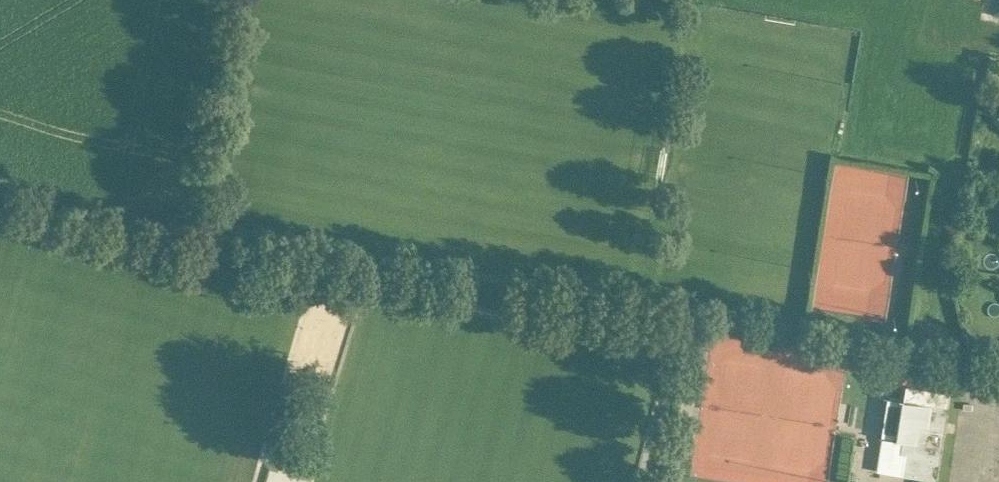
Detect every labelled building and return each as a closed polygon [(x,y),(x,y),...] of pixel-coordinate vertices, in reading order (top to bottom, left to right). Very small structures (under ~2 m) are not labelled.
[(902,475),(916,477),(935,480),(949,392),(906,385),(904,400),(888,397),(881,438),(907,442),(902,475)]
